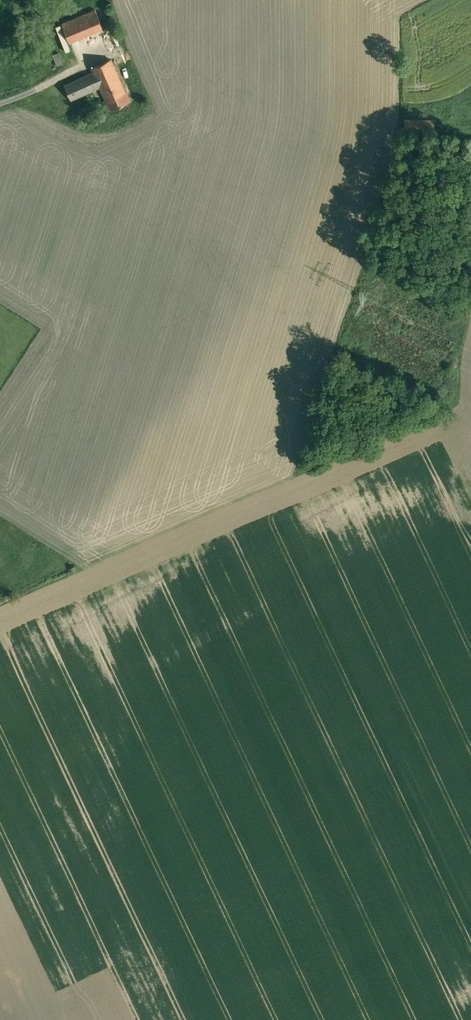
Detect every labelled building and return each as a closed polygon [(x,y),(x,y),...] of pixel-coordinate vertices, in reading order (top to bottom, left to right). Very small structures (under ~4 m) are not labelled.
[(96,9),(62,23),(70,41),(103,28),(96,9)] [(110,59),(92,66),(94,71),(100,84),(118,77),(110,59)] [(94,71),(64,84),(70,99),(100,86),(100,84),(94,71)] [(118,77),(100,84),(100,86),(110,109),(130,101),(126,90),(124,91),(118,77)]
